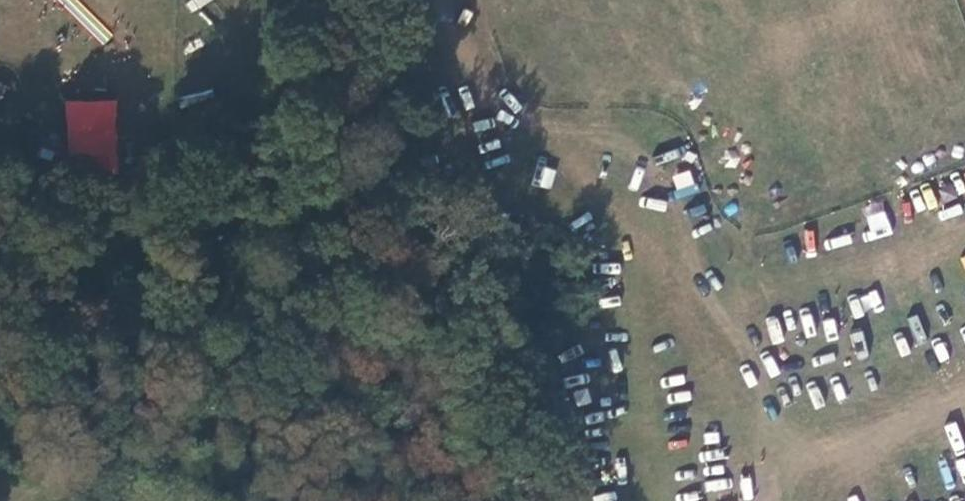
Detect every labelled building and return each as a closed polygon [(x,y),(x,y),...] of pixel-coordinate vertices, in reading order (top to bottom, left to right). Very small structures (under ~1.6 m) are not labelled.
[(65,177),(115,178),(118,101),(68,99),(65,177)] [(548,190),(557,171),(540,163),(531,182),(548,190)] [(678,198),(698,192),(690,169),(671,176),(678,198)] [(887,210),(864,212),(867,239),(890,236),(887,210)] [(851,315),(882,310),(879,292),(848,297),(851,315)] [(863,331),(850,333),(855,359),(867,357),(863,331)]
